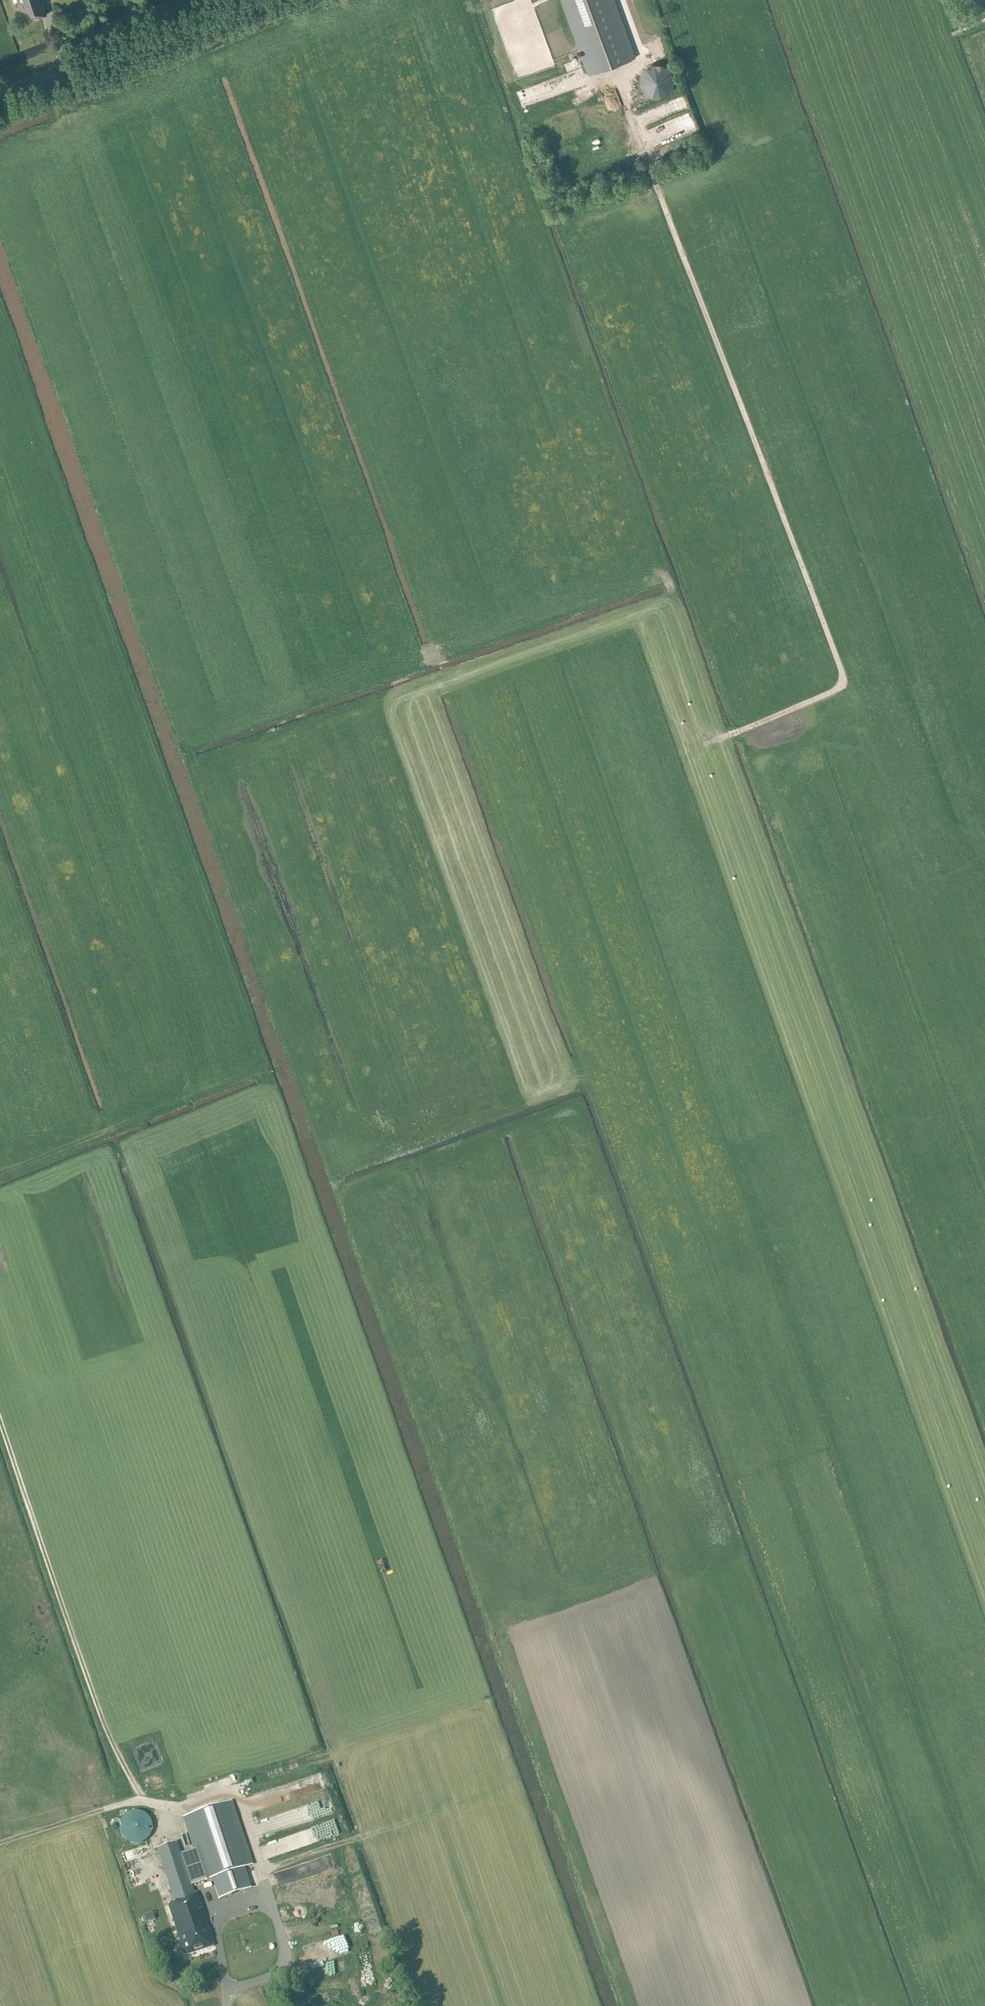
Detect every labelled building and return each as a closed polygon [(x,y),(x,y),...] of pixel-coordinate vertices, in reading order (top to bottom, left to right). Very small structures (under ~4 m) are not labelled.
[(45,4),(43,0),(16,0),(21,12),(23,11),(26,21),(46,15),(42,4),(45,4)] [(636,57),(615,0),(562,0),(589,75),(636,57)] [(665,70),(663,69),(662,68),(661,68),(659,67),(658,67),(656,67),(655,68),(653,68),(652,69),(651,69),(650,70),(648,71),(647,72),(647,73),(646,75),(645,76),(645,77),(644,79),(644,80),(644,82),(645,83),(645,84),(645,86),(646,87),(647,88),(648,90),(649,91),(650,92),(651,92),(652,93),(654,94),(655,94),(657,94),(658,94),(659,94),(661,94),(662,93),(664,93),(665,92),(666,91),(667,90),(668,89),(669,88),(670,87),(670,85),(671,84),(671,82),(671,81),(671,79),(671,78),(670,77),(670,75),(669,74),(668,73),(667,72),(666,71),(665,70)] [(579,179),(590,176),(584,159),(574,163),(579,179)] [(185,1956),(213,1946),(204,1917),(201,1918),(199,1910),(201,1909),(196,1893),(194,1894),(191,1885),(213,1878),(220,1898),(250,1888),(243,1868),(252,1865),(231,1802),(184,1817),(195,1850),(181,1855),(177,1842),(157,1848),(175,1903),(168,1905),(185,1956)] [(127,1841),(129,1843),(130,1843),(132,1844),(133,1844),(135,1844),(137,1844),(138,1844),(140,1844),(141,1843),(143,1843),(144,1842),(146,1841),(147,1840),(148,1839),(149,1838),(150,1836),(151,1835),(151,1833),(152,1832),(152,1830),(152,1829),(152,1827),(152,1825),(152,1824),(151,1822),(151,1821),(150,1819),(149,1818),(148,1817),(147,1816),(146,1815),(144,1814),(143,1813),(141,1812),(140,1812),(138,1812),(136,1812),(135,1812),(133,1812),(132,1812),(130,1813),(129,1813),(127,1814),(126,1815),(125,1816),(124,1817),(123,1818),(122,1820),(121,1821),(120,1823),(120,1824),(120,1826),(120,1828),(120,1829),(120,1831),(120,1832),(121,1834),(121,1835),(122,1837),(123,1838),(124,1839),(125,1840),(127,1841)]
